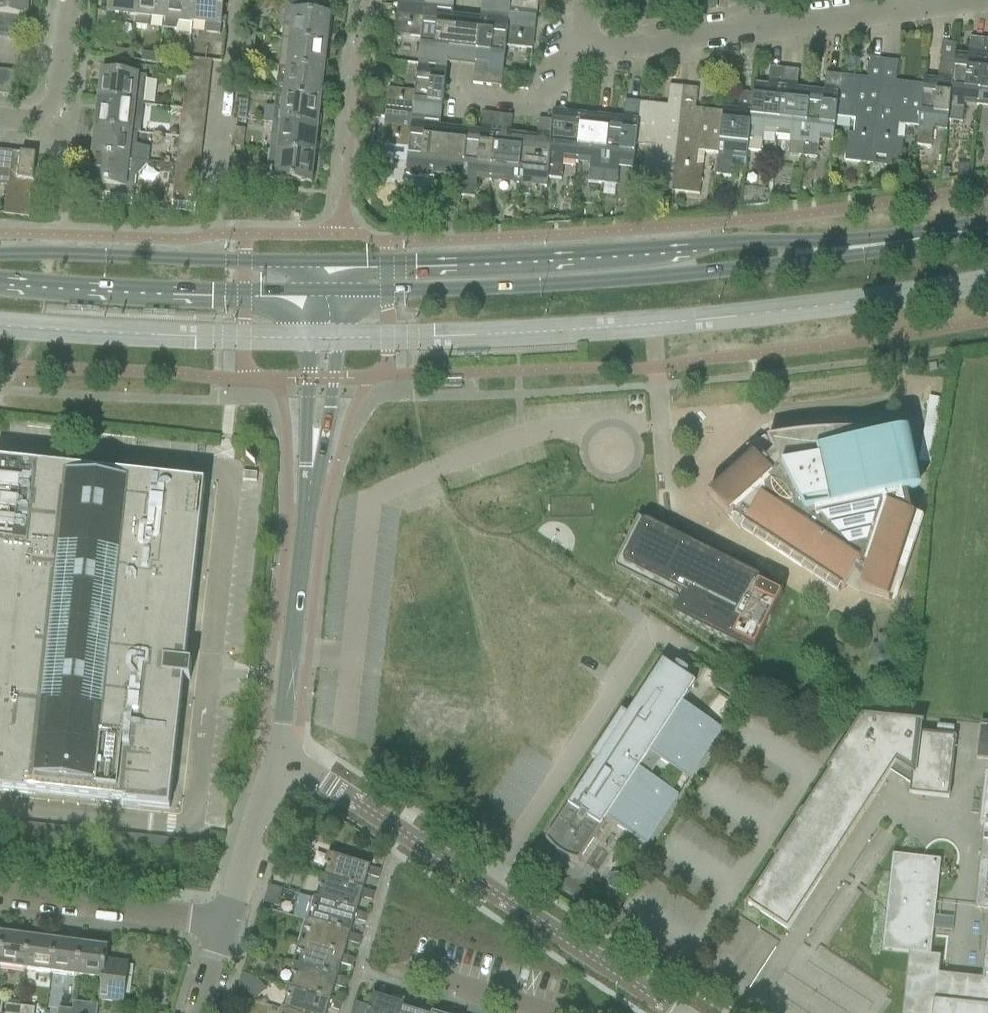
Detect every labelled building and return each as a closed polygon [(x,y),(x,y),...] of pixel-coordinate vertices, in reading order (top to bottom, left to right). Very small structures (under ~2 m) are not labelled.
[(12,15),(24,16),(28,17),(29,15),(27,15),(28,5),(31,5),(31,0),(0,0),(0,14),(12,15)] [(137,17),(139,0),(110,0),(109,12),(108,12),(107,23),(121,24),(124,16),(137,17)] [(164,20),(167,0),(139,0),(137,17),(136,26),(148,27),(152,19),(164,20)] [(164,20),(163,29),(176,30),(178,34),(191,36),(193,23),(195,0),(167,0),(164,20)] [(193,23),(206,25),(207,34),(221,35),(224,0),(195,0),(193,23)] [(393,6),(452,12),(454,0),(398,0),(397,5),(394,5),(393,6)] [(481,15),(536,21),(538,0),(482,0),(481,15)] [(292,28),(291,40),(327,44),(327,43),(326,42),(328,18),(330,18),(330,17),(328,16),(330,5),(316,4),(316,6),(286,3),(284,25),(292,28)] [(461,66),(466,18),(452,16),(452,12),(393,6),(393,7),(397,7),(394,34),(421,37),(418,65),(446,68),(447,65),(461,66)] [(9,39),(12,15),(0,14),(0,38),(9,39)] [(12,15),(9,39),(22,40),(24,16),(12,15)] [(466,18),(461,66),(475,68),(473,84),(501,87),(505,47),(532,50),(536,21),(481,15),(480,19),(466,18)] [(248,18),(246,35),(255,36),(257,19),(248,18)] [(950,103),(948,121),(963,123),(965,105),(978,107),(979,103),(986,41),(971,39),(969,56),(955,55),(955,59),(954,66),(955,66),(950,103)] [(289,56),(288,68),(324,72),(324,70),(322,70),(325,45),(327,45),(327,44),(291,40),(291,41),(282,40),(281,52),(289,56)] [(978,107),(987,108),(987,41),(986,41),(979,103),(978,107)] [(919,127),(917,145),(932,147),(934,130),(947,131),(948,121),(950,103),(955,66),(954,66),(955,59),(955,55),(956,45),(942,44),(938,81),(926,80),(925,80),(924,85),(922,103),(919,127)] [(245,45),(243,64),(252,65),(254,46),(245,45)] [(377,50),(376,59),(388,60),(389,51),(377,50)] [(114,59),(131,61),(132,53),(115,51),(114,59)] [(141,62),(159,64),(160,56),(142,54),(141,62)] [(188,58),(187,71),(211,74),(212,61),(188,58)] [(837,103),(836,117),(856,120),(854,135),(848,134),(845,162),(873,165),(880,103),(885,61),(870,60),(868,79),(867,86),(861,86),(861,79),(840,76),(837,103)] [(880,103),(873,165),(900,168),(903,140),(897,140),(899,125),(919,127),(922,103),(924,85),(902,83),(901,90),(894,89),(895,82),(897,63),(885,61),(880,103)] [(381,117),(440,123),(446,68),(418,65),(415,92),(388,89),(385,117),(381,117)] [(286,84),(285,96),(321,100),(321,98),(319,98),(322,73),(324,74),(324,72),(288,68),(288,69),(279,68),(278,80),(286,84)] [(768,87),(755,86),(754,95),(748,151),(762,152),(764,135),(778,136),(785,70),(770,68),(768,87)] [(6,70),(3,95),(15,96),(18,72),(6,70)] [(781,103),(778,136),(790,138),(788,156),(803,157),(811,91),(796,89),(798,72),(785,70),(781,103)] [(187,71),(185,84),(209,87),(211,74),(187,71)] [(100,99),(100,100),(135,104),(144,105),(147,77),(123,74),(103,72),(103,74),(104,74),(101,99),(100,99)] [(240,91),(249,92),(251,75),(242,74),(240,91)] [(824,92),(811,91),(803,157),(818,159),(820,141),(833,143),(836,117),(840,76),(825,75),(824,92)] [(185,84),(184,97),(208,100),(209,87),(185,84)] [(641,104),(636,145),(656,148),(654,162),(648,161),(645,189),(673,192),(683,103),(684,88),(670,87),(667,113),(660,113),(661,106),(641,104)] [(683,103),(673,192),(700,195),(703,167),(704,152),(718,154),(724,113),(701,111),(701,117),(694,117),(697,90),(684,88),(683,103)] [(718,154),(716,175),(731,177),(732,165),(746,167),(746,161),(748,151),(753,103),(754,95),(739,93),(736,116),(724,114),(725,110),(724,110),(724,113),(718,154)] [(283,111),(281,124),(318,128),(318,127),(316,126),(319,101),(321,101),(321,100),(285,96),(276,95),(274,108),(283,111)] [(184,97),(183,110),(206,113),(208,100),(184,97)] [(96,127),(96,128),(131,132),(132,132),(137,133),(140,133),(142,120),(144,105),(135,104),(100,100),(99,102),(100,102),(100,103),(98,127),(96,127)] [(237,119),(246,120),(248,102),(239,101),(237,119)] [(610,117),(602,184),(617,186),(619,169),(633,170),(636,145),(641,104),(626,102),(624,119),(611,118),(610,117)] [(183,110),(181,123),(205,126),(206,113),(183,110)] [(552,121),(546,178),(548,178),(562,180),(564,163),(576,164),(582,114),(581,114),(555,111),(554,111),(552,121)] [(453,129),(448,177),(462,179),(462,180),(463,180),(461,197),(475,198),(477,181),(490,182),(498,115),(484,114),(482,131),(468,129),(467,130),(453,129)] [(582,114),(576,164),(590,166),(588,183),(602,184),(610,117),(609,117),(583,114),(582,114)] [(512,117),(498,115),(490,182),(518,185),(524,135),(510,134),(512,117)] [(381,117),(381,118),(385,119),(382,146),(409,149),(406,176),(434,179),(434,176),(447,177),(453,129),(440,127),(440,123),(381,117)] [(524,135),(518,185),(545,188),(547,189),(548,178),(546,178),(552,121),(539,119),(537,137),(524,135)] [(181,123),(180,136),(203,139),(205,126),(181,123)] [(280,139),(278,152),(315,156),(315,154),(313,154),(316,129),(318,129),(318,128),(281,124),(273,123),(271,136),(280,139)] [(93,155),(93,156),(129,160),(137,161),(148,162),(149,152),(149,150),(136,146),(137,136),(137,134),(137,133),(132,132),(131,132),(96,128),(96,130),(97,130),(94,155),(93,155)] [(234,147),(243,148),(245,130),(236,129),(234,147)] [(180,136),(178,149),(202,152),(203,139),(180,136)] [(178,149),(177,162),(200,165),(202,152),(178,149)] [(10,185),(6,215),(29,218),(36,155),(0,151),(0,184),(10,185)] [(315,156),(278,152),(277,165),(268,167),(266,180),(277,181),(277,180),(311,184),(312,182),(310,182),(313,157),(315,157),(315,156)] [(90,183),(90,184),(96,185),(94,203),(132,208),(134,190),(135,176),(148,162),(137,161),(129,160),(93,156),(93,157),(94,158),(91,183),(90,183)] [(231,175),(240,176),(242,158),(233,157),(231,175)] [(177,162),(175,175),(199,178),(200,165),(177,162)] [(957,166),(956,179),(968,177),(968,166),(957,166)] [(942,170),(941,181),(948,180),(949,171),(942,170)] [(175,175),(174,188),(197,191),(199,178),(175,175)] [(197,191),(174,188),(171,212),(195,214),(197,191)] [(405,197),(395,205),(403,214),(413,206),(405,197)] [(929,372),(930,372),(937,371),(937,370),(936,364),(935,363),(928,365),(929,372)] [(941,397),(929,395),(918,460),(930,462),(941,397)] [(708,496),(729,519),(733,515),(747,523),(744,527),(842,591),(849,580),(862,585),(859,592),(889,602),(916,518),(911,516),(907,496),(909,496),(896,435),(878,434),(860,434),(842,435),(817,436),(792,439),(767,442),(768,448),(756,460),(752,456),(708,496)] [(170,809),(183,693),(177,692),(178,679),(190,681),(192,665),(186,664),(205,485),(0,462),(0,791),(170,809)] [(615,565),(614,567),(615,568),(616,570),(617,571),(618,571),(679,602),(672,616),(707,633),(747,653),(749,654),(751,654),(753,653),(754,652),(755,651),(782,597),(783,595),(783,593),(782,591),(781,590),(779,589),(680,539),(659,529),(638,518),(615,563),(615,565)] [(675,669),(673,668),(673,669),(662,662),(626,717),(620,714),(591,760),(596,764),(546,841),(548,844),(551,847),(554,850),(557,853),(560,855),(563,857),(567,859),(570,860),(574,861),(578,862),(606,820),(645,846),(678,796),(646,775),(657,759),(689,780),(721,729),(682,704),(695,684),(685,677),(685,676),(684,675),(685,674),(676,668),(675,669)] [(715,688),(742,706),(748,697),(721,679),(715,688)] [(898,776),(904,721),(862,717),(827,771),(828,771),(829,770),(830,771),(774,858),(775,859),(776,858),(777,859),(744,909),(745,910),(748,905),(788,931),(891,771),(898,776)] [(924,723),(904,721),(898,776),(911,784),(909,794),(950,798),(956,737),(918,733),(919,724),(924,725),(924,723)] [(978,760),(987,761),(987,725),(982,724),(982,727),(978,760)] [(986,776),(980,826),(983,826),(975,909),(987,910),(987,776),(986,776)] [(192,851),(193,842),(0,821),(0,830),(192,851)] [(328,869),(325,878),(364,889),(367,880),(363,879),(364,875),(379,879),(382,871),(328,855),(327,856),(331,857),(327,868),(328,869)] [(982,980),(939,975),(941,957),(931,955),(941,860),(893,855),(882,950),(909,953),(903,1012),(987,1012),(987,922),(982,980)] [(275,864),(271,877),(284,880),(288,868),(275,864)] [(610,875),(606,881),(608,888),(614,892),(621,890),(625,885),(624,878),(617,874),(610,875)] [(322,891),(319,900),(357,912),(360,902),(357,901),(358,897),(372,901),(375,893),(364,889),(325,878),(321,877),(321,878),(324,879),(321,890),(322,891)] [(268,886),(263,903),(272,906),(277,907),(282,890),(278,889),(268,886)] [(313,898),(306,920),(350,933),(353,923),(350,922),(351,919),(366,923),(368,915),(357,912),(319,900),(313,898)] [(306,920),(300,942),(344,955),(347,946),(343,945),(345,941),(359,945),(362,937),(350,933),(306,920)] [(0,968),(26,971),(30,938),(4,935),(0,968)] [(26,971),(52,975),(56,942),(30,938),(26,971)] [(52,975),(77,978),(81,945),(56,942),(52,975)] [(293,965),(295,965),(337,978),(340,968),(337,967),(338,963),(353,967),(355,959),(344,955),(300,942),(293,965)] [(81,945),(77,978),(100,981),(97,1001),(123,1004),(128,964),(107,961),(108,948),(81,945)] [(295,979),(292,988),(331,1000),(333,990),(330,989),(331,985),(346,989),(349,981),(337,978),(295,965),(294,966),(297,967),(294,979),(295,979)] [(241,976),(236,992),(248,996),(253,980),(241,976)] [(288,1001),(286,1011),(293,1012),(327,1012),(323,1011),(325,1007),(339,1011),(342,1003),(331,1000),(292,988),(288,987),(288,988),(291,989),(288,1000),(288,1001)] [(402,1009),(404,1002),(403,1001),(402,1006),(391,1003),(393,998),(392,998),(390,1003),(376,998),(372,997),(369,1008),(356,1004),(355,1004),(353,1012),(401,1012),(402,1009)] [(72,1012),(96,1012),(96,1006),(73,1003),(72,1010),(72,1012)] [(21,1007),(6,1005),(5,1012),(20,1012),(21,1007)]
